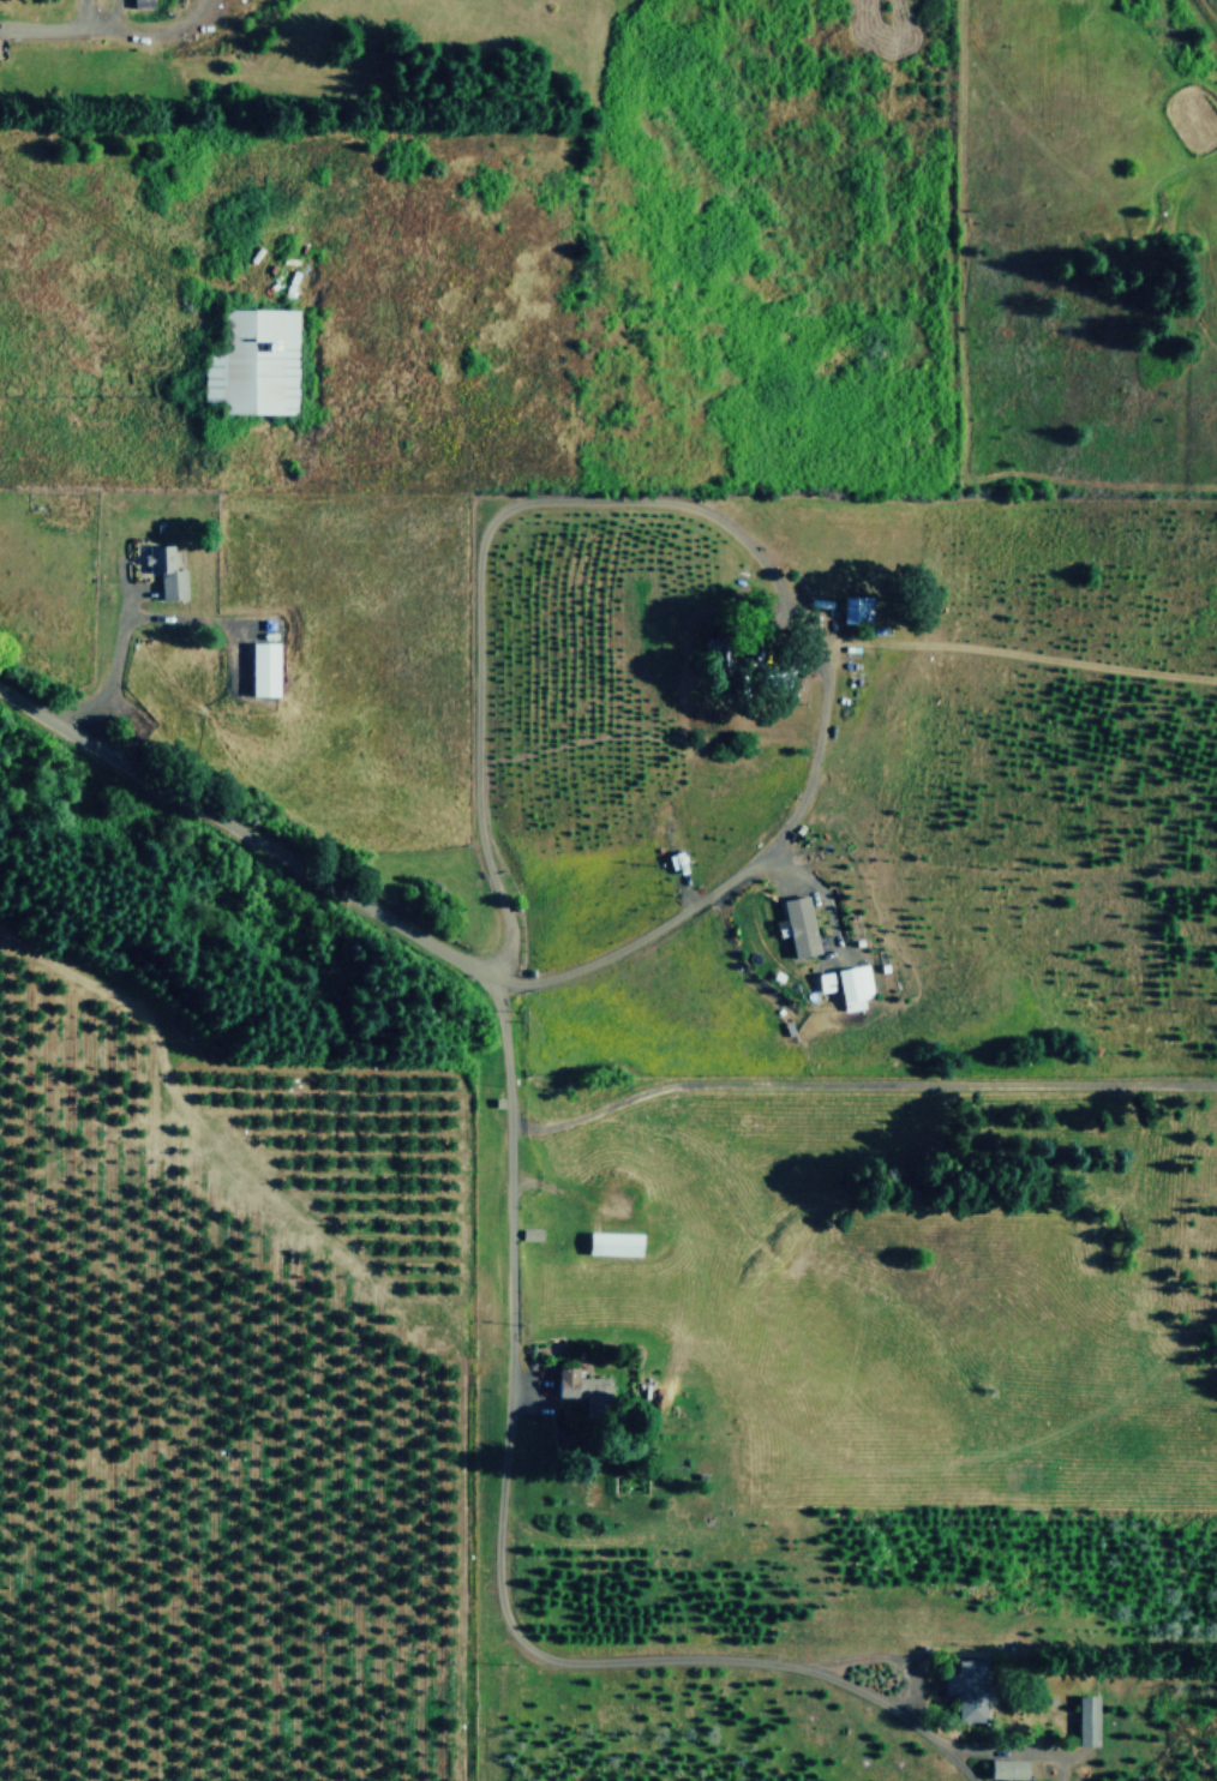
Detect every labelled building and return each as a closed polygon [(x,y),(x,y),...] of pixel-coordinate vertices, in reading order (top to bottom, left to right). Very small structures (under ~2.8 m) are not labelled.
[(300,309),(223,308),(223,353),(205,353),(205,397),(222,397),(221,413),(299,413),(300,309)] [(161,599),(188,598),(187,568),(175,568),(174,544),(148,545),(149,572),(160,571),(161,599)] [(842,596),(843,623),(872,622),(871,595),(842,596)] [(278,642),(250,642),(250,695),(278,695),(278,642)] [(781,900),(785,923),(787,923),(794,958),(819,953),(807,894),(781,900)] [(864,996),(874,995),(869,964),(836,969),(843,1011),(866,1007),(864,996)] [(836,990),(833,971),(817,973),(820,992),(836,990)] [(640,1255),(641,1233),(588,1232),(587,1254),(640,1255)] [(576,1377),(576,1367),(555,1367),(556,1398),(585,1397),(585,1407),(608,1407),(608,1376),(576,1377)] [(956,1659),(957,1673),(943,1673),(943,1694),(957,1694),(957,1721),(987,1721),(987,1659),(956,1659)] [(1077,1694),(1077,1745),(1098,1745),(1098,1695),(1077,1694)] [(1026,1778),(1027,1759),(990,1757),(989,1778),(1026,1778)]
